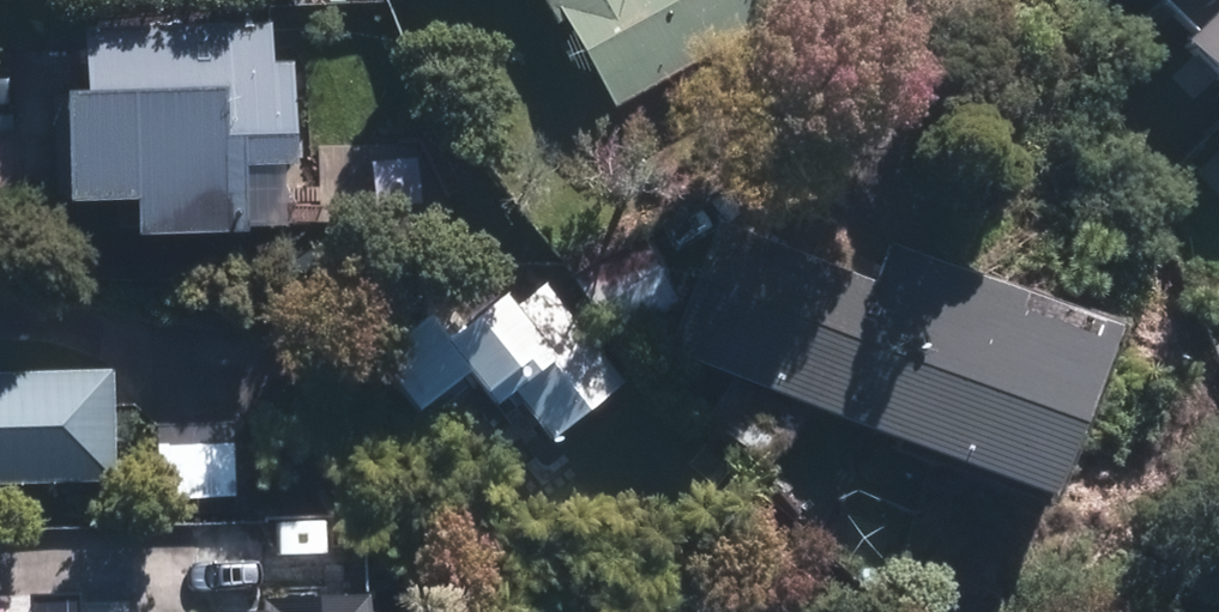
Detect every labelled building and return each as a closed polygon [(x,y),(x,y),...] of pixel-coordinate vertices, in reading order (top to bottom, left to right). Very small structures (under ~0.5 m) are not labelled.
[(576,23),(627,112),(820,0),(553,0),(569,28),(576,23)] [(1172,59),(1218,107),(1218,14),(1172,59)] [(154,246),(257,242),(255,171),(304,169),(301,71),(276,71),(274,24),(91,30),(94,97),(83,99),(85,212),(154,210),(154,246)] [(674,345),(1080,505),(1147,336),(898,238),(882,280),(725,217),(674,345)] [(622,332),(689,291),(650,228),(583,269),(622,332)] [(631,382),(547,281),(522,300),(515,293),(462,338),(440,309),(383,358),(433,417),(481,375),(510,410),(523,399),(560,441),(631,382)] [(6,358),(0,358),(0,486),(130,484),(128,374),(5,376),(6,358)] [(220,611),(381,611),(381,598),(372,598),(372,592),(268,594),(268,606),(220,607),(220,611)] [(76,600),(33,601),(34,611),(76,611),(76,600)]
